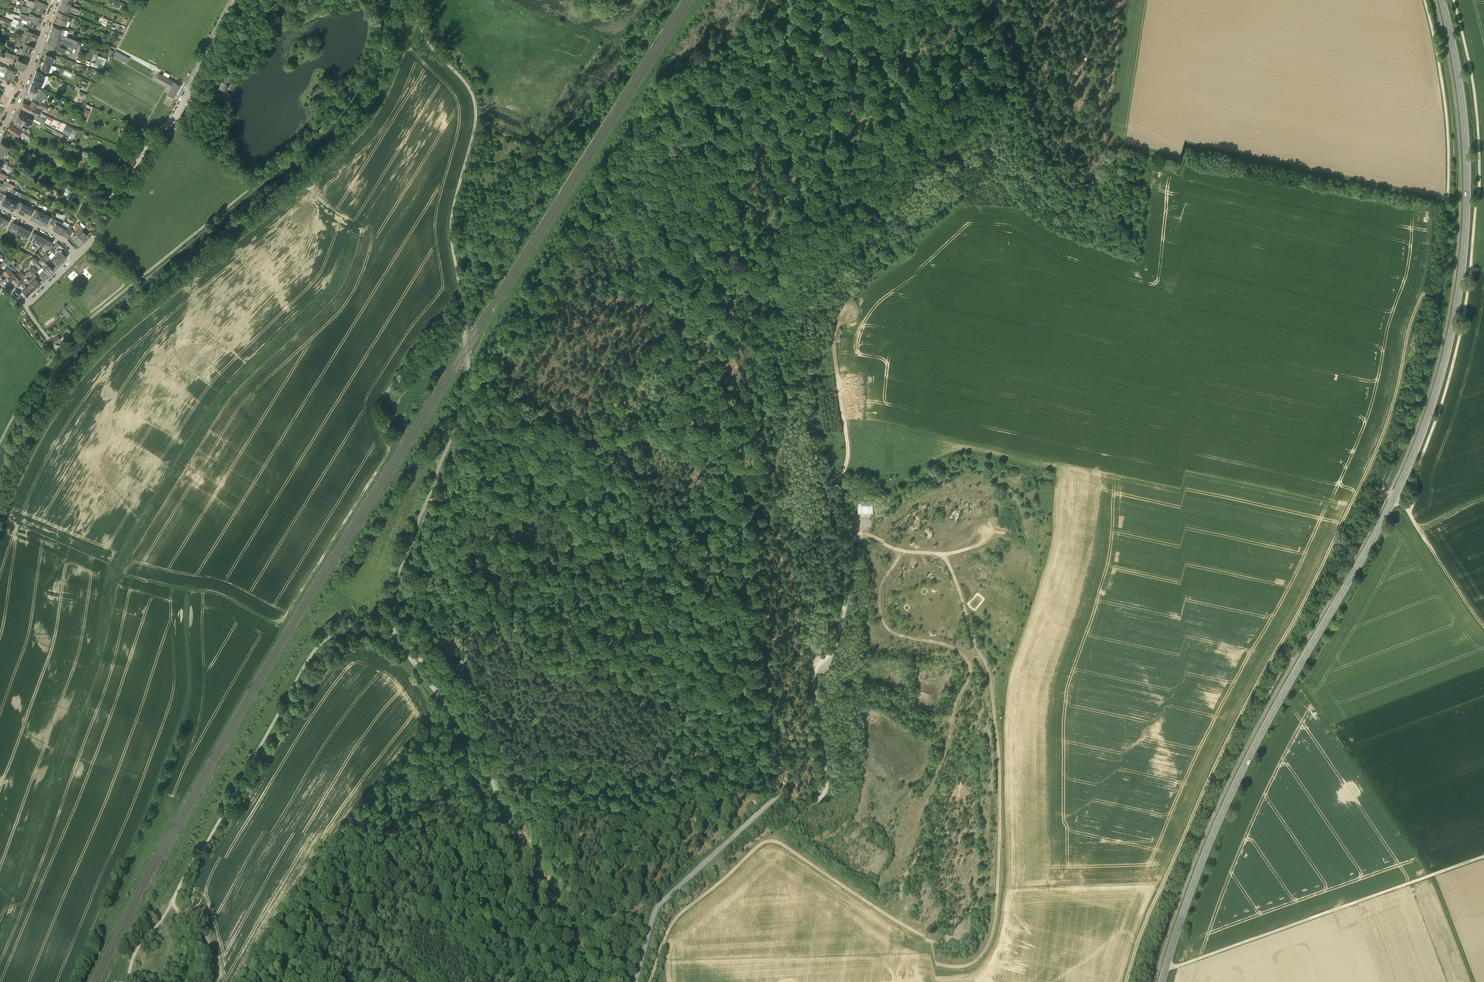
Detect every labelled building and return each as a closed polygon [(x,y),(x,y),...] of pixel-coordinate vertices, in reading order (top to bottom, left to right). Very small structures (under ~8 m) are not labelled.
[(17,2),(15,6),(22,8),(21,8),(27,10),(28,7),(22,5),(22,6),(18,5),(19,3),(17,2)] [(27,2),(26,5),(33,8),(32,10),(41,13),(43,8),(27,2)] [(77,12),(78,8),(73,6),(70,5),(61,2),(58,8),(67,12),(68,9),(77,12)] [(56,15),(56,16),(68,20),(70,21),(71,21),(72,17),(66,15),(66,14),(58,11),(56,15)] [(20,16),(37,22),(39,17),(33,14),(33,15),(30,14),(29,17),(21,14),(20,16)] [(20,16),(19,18),(22,19),(21,22),(23,23),(24,23),(26,24),(35,28),(37,22),(20,16)] [(56,16),(54,21),(65,26),(68,20),(56,16)] [(53,25),(50,33),(73,42),(80,45),(81,44),(84,46),(84,44),(81,43),(81,42),(66,36),(68,31),(65,29),(53,25)] [(36,39),(38,36),(25,30),(21,38),(32,44),(35,39),(36,39)] [(47,39),(47,41),(54,44),(53,49),(64,53),(66,49),(67,45),(71,47),(73,42),(50,33),(47,39)] [(19,39),(17,42),(23,45),(22,48),(20,47),(18,53),(23,55),(25,51),(30,53),(33,46),(25,42),(19,39)] [(14,65),(23,70),(27,63),(17,59),(18,56),(13,54),(8,52),(7,51),(7,52),(3,51),(2,52),(6,54),(5,56),(4,57),(0,56),(0,59),(14,65)] [(127,63),(129,58),(116,51),(113,56),(127,63)] [(43,61),(54,65),(56,59),(56,58),(53,57),(45,54),(46,55),(43,61)] [(94,66),(102,70),(106,59),(98,55),(94,66)] [(40,68),(48,71),(49,70),(52,71),(54,65),(43,61),(41,68),(40,68)] [(5,68),(6,67),(0,64),(0,75),(3,77),(4,76),(11,80),(15,72),(7,68),(7,69),(5,68)] [(36,70),(32,82),(41,87),(46,75),(36,70)] [(160,73),(156,80),(170,87),(174,81),(160,73)] [(226,91),(229,84),(223,82),(222,81),(220,88),(226,91)] [(174,97),(181,85),(175,82),(169,94),(171,95),(174,97)] [(31,83),(28,92),(29,92),(35,95),(34,98),(41,102),(44,103),(49,106),(49,105),(50,104),(45,102),(47,96),(44,94),(41,93),(42,90),(41,89),(37,88),(38,86),(35,85),(33,84),(31,83)] [(35,109),(38,104),(31,101),(29,105),(23,102),(20,107),(29,111),(30,112),(32,108),(35,109)] [(32,108),(30,112),(38,115),(40,116),(40,117),(43,118),(44,114),(41,113),(42,112),(42,111),(41,111),(39,110),(41,107),(43,108),(46,109),(47,110),(47,109),(49,106),(44,103),(41,102),(40,105),(38,104),(35,109),(32,108)] [(84,111),(81,118),(86,120),(89,113),(89,112),(90,110),(88,109),(86,109),(85,111),(84,111)] [(14,121),(12,125),(15,127),(24,133),(27,130),(22,127),(19,125),(20,124),(22,122),(23,123),(26,117),(27,115),(20,112),(19,113),(14,121)] [(44,123),(45,119),(43,118),(35,114),(33,118),(44,123)] [(23,123),(24,124),(29,126),(31,123),(36,126),(39,127),(41,125),(39,124),(33,120),(32,120),(28,118),(29,116),(27,115),(26,117),(23,123)] [(10,124),(7,129),(18,136),(19,135),(24,138),(28,140),(30,137),(24,133),(15,127),(12,125),(10,124)] [(66,125),(62,133),(69,136),(73,138),(76,130),(74,129),(73,129),(66,125)] [(6,153),(9,146),(0,142),(0,150),(6,153)] [(67,194),(70,187),(65,184),(61,191),(67,194)] [(11,198),(11,197),(3,193),(0,200),(3,201),(1,203),(7,206),(11,198)] [(16,208),(19,201),(11,197),(11,198),(7,206),(12,209),(14,207),(16,208)] [(19,201),(16,208),(19,209),(18,211),(23,214),(27,207),(28,205),(22,203),(19,201)] [(27,207),(23,214),(29,217),(30,215),(32,216),(36,210),(33,208),(28,205),(27,207)] [(39,222),(44,213),(39,210),(38,211),(36,210),(32,216),(35,217),(34,219),(39,222)] [(44,213),(39,222),(45,225),(46,223),(49,224),(52,217),(49,216),(50,216),(44,213)] [(0,223),(0,224),(6,227),(9,220),(3,217),(0,223)] [(52,217),(49,223),(54,226),(52,229),(58,232),(61,226),(63,223),(56,219),(52,217)] [(13,222),(10,229),(15,231),(18,225),(13,222)] [(61,226),(58,232),(64,234),(65,232),(68,233),(70,229),(71,227),(72,225),(69,224),(68,226),(63,223),(61,226)] [(80,238),(82,240),(87,236),(81,230),(83,228),(79,224),(76,226),(79,229),(75,232),(76,233),(78,235),(80,238)] [(21,234),(24,228),(18,225),(15,231),(21,234)] [(24,228),(21,234),(27,237),(31,231),(24,228)] [(78,244),(82,240),(80,238),(78,235),(76,233),(75,232),(76,233),(73,236),(75,238),(73,239),(78,244)] [(34,233),(31,239),(37,242),(40,236),(34,233)] [(40,236),(37,242),(43,245),(46,239),(40,236)] [(50,248),(53,245),(51,244),(52,242),(46,239),(43,245),(50,248)] [(55,254),(57,256),(61,261),(66,257),(61,252),(59,250),(55,254)] [(55,254),(50,258),(52,261),(57,265),(61,261),(57,256),(55,254)] [(44,265),(41,267),(43,269),(48,274),(53,270),(45,262),(45,263),(43,264),(44,265)] [(7,267),(2,272),(7,276),(11,271),(7,267)] [(33,276),(29,280),(31,282),(36,287),(40,282),(35,278),(37,276),(35,273),(31,269),(29,271),(32,274),(32,275),(33,276)] [(44,278),(48,274),(43,269),(39,274),(44,278)] [(18,273),(16,275),(11,280),(16,285),(20,280),(21,280),(23,278),(22,277),(25,275),(23,273),(20,270),(18,273)] [(11,271),(7,276),(11,280),(16,275),(11,271)] [(27,295),(31,291),(26,286),(24,284),(21,281),(19,284),(24,288),(22,291),(27,295)] [(36,287),(31,282),(26,286),(31,291),(36,287)] [(855,486),(856,498),(871,498),(870,486),(855,486)]
